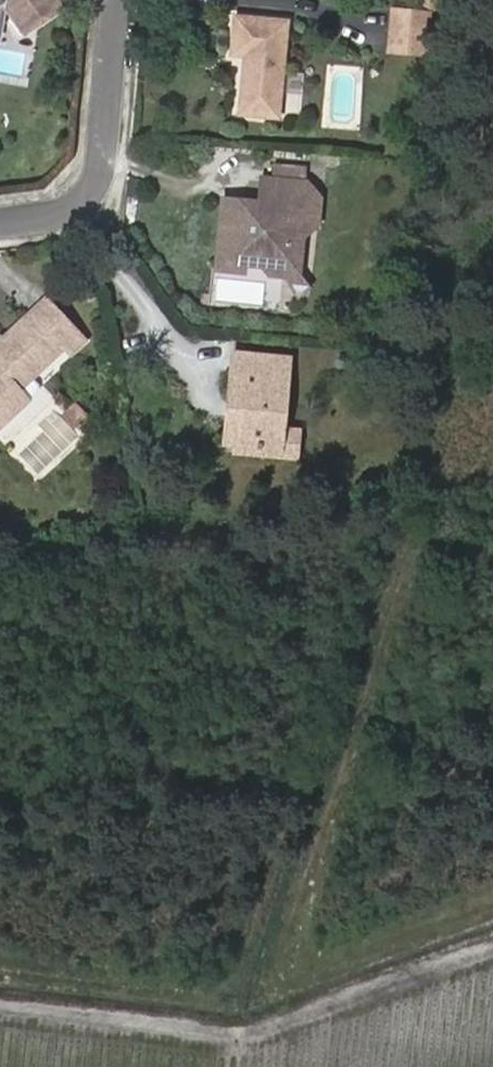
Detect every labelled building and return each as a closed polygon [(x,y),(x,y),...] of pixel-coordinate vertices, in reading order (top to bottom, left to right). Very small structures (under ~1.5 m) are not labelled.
[(6,12),(15,6),(26,21),(35,16),(47,32),(73,13),(64,0),(0,0),(0,11),(6,12)] [(401,49),(436,53),(440,14),(404,11),(401,49)] [(251,114),(293,118),(302,21),(246,15),(243,55),(256,56),(251,114)] [(38,38),(47,32),(35,16),(26,21),(38,38)] [(274,274),(307,276),(310,236),(325,224),(326,196),(313,179),(311,179),(299,178),(300,163),(280,162),(279,176),(269,177),(268,204),(262,207),(257,207),(257,201),(230,199),(223,269),(251,271),(251,264),(267,265),(274,274)] [(311,179),(312,164),(300,163),(299,178),(311,179)] [(40,379),(72,348),(80,355),(94,341),(53,301),(12,340),(14,344),(8,349),(11,353),(5,357),(2,354),(0,356),(0,365),(4,369),(0,373),(0,424),(6,430),(37,400),(27,391),(16,380),(17,373),(24,368),(29,369),(40,379)] [(0,344),(0,356),(2,354),(5,357),(11,353),(8,349),(14,344),(12,340),(8,337),(0,344)] [(289,448),(291,427),(297,358),(241,353),(239,373),(248,374),(243,444),(248,444),(265,446),(289,448)] [(27,391),(40,379),(29,369),(24,368),(17,373),(16,380),(27,391)] [(233,443),(243,444),(248,374),(239,373),(233,443)] [(86,424),(94,415),(81,402),(72,412),(86,424)] [(265,455),(304,458),(307,429),(291,427),(289,448),(265,446),(265,455)] [(248,453),(265,455),(265,446),(248,444),(248,453)]
